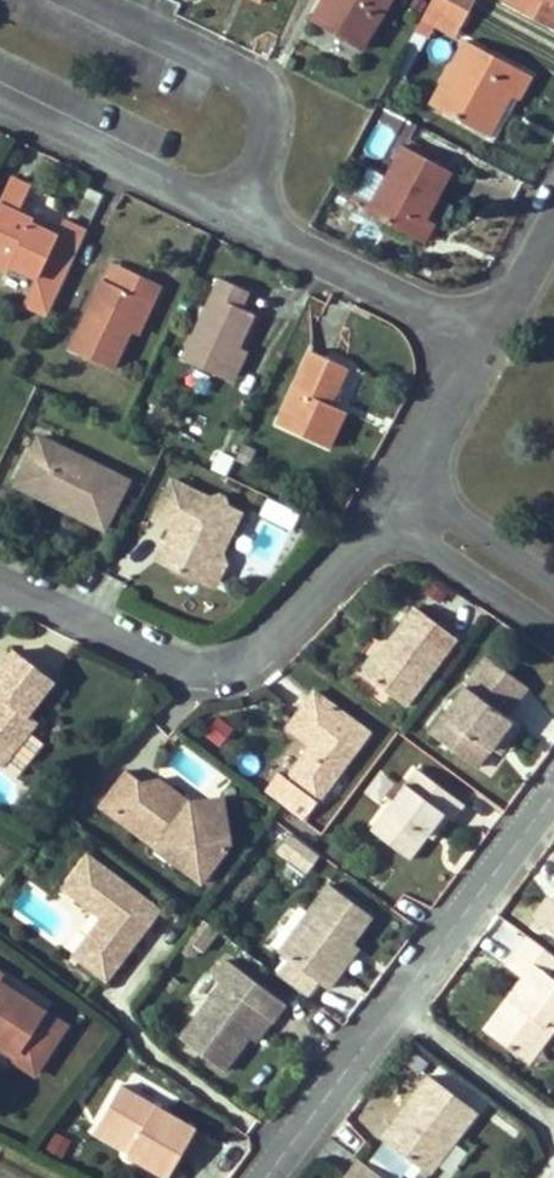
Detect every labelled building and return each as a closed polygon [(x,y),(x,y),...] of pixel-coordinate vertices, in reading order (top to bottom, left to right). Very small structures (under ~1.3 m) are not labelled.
[(314,20),(361,49),(390,0),(325,0),(314,20)] [(472,11),(452,0),(434,0),(426,15),(460,33),(472,11)] [(472,11),(478,0),(452,0),(472,11)] [(507,1),(553,27),(553,0),(508,0),(507,1)] [(432,104),(482,131),(498,103),(504,107),(512,94),(519,98),(531,75),(467,40),(432,104)] [(489,135),(504,107),(498,103),(482,131),(489,135)] [(403,143),(433,159),(436,154),(406,138),(403,143)] [(370,165),(354,197),(371,206),(369,210),(417,237),(426,221),(422,218),(434,194),(437,195),(450,169),(433,159),(403,143),(387,174),(370,165)] [(43,226),(40,232),(29,227),(34,217),(20,210),(33,184),(13,176),(0,203),(0,268),(8,271),(11,265),(38,277),(27,301),(51,311),(90,227),(67,216),(59,234),(43,226)] [(45,222),(34,217),(29,227),(40,232),(43,226),(45,222)] [(432,226),(426,221),(417,237),(424,241),(429,233),(432,226)] [(105,281),(113,285),(123,267),(113,262),(105,281)] [(105,281),(74,349),(114,369),(133,329),(146,301),(154,304),(163,285),(123,267),(113,285),(105,281)] [(184,359),(226,380),(241,348),(256,315),(243,309),(250,293),(221,279),(184,359)] [(154,304),(146,301),(133,329),(142,333),(154,304)] [(249,352),(241,348),(226,380),(234,383),(249,352)] [(349,368),(312,352),(279,424),(331,449),(347,413),(332,406),(349,368)] [(39,435),(19,474),(56,492),(53,498),(106,524),(129,479),(39,435)] [(16,481),(53,498),(56,492),(19,474),(16,481)] [(164,546),(169,548),(163,561),(209,581),(218,562),(227,561),(224,549),(241,512),(231,508),(227,499),(220,496),(209,499),(171,482),(154,520),(173,528),(164,546)] [(158,559),(163,561),(169,548),(164,546),(158,559)] [(217,585),(227,561),(218,562),(209,581),(217,585)] [(385,647),(366,671),(407,702),(458,635),(417,605),(392,638),(397,642),(391,651),(385,647)] [(391,651),(397,642),(392,638),(385,647),(391,651)] [(14,650),(0,667),(0,765),(7,770),(40,728),(32,717),(58,685),(14,650)] [(491,657),(434,730),(480,765),(495,747),(501,737),(510,744),(523,726),(508,715),(530,687),(491,657)] [(372,731),(319,689),(292,723),(316,740),(291,773),(322,797),(372,731)] [(510,744),(501,737),(495,747),(503,753),(510,744)] [(376,831),(413,859),(430,836),(447,814),(453,818),(457,821),(469,805),(423,769),(376,831)] [(103,805),(158,847),(166,837),(184,851),(176,861),(190,872),(216,864),(233,842),(231,825),(202,802),(195,803),(162,778),(146,783),(130,770),(103,805)] [(228,795),(202,802),(231,825),(228,795)] [(447,814),(430,836),(436,840),(453,818),(447,814)] [(307,873),(319,855),(289,835),(276,854),(307,873)] [(184,851),(166,837),(158,847),(176,861),(184,851)] [(90,853),(66,886),(105,916),(77,954),(108,977),(161,906),(90,853)] [(203,881),(216,864),(190,872),(203,881)] [(333,881),(281,950),(330,986),(342,970),(336,965),(353,940),(374,913),(333,881)] [(204,949),(220,929),(207,918),(191,939),(204,949)] [(515,991),(521,996),(493,1034),(525,1058),(553,1020),(553,954),(531,937),(510,966),(526,977),(515,991)] [(353,940),(336,965),(342,970),(360,946),(353,940)] [(207,1007),(183,1039),(226,1070),(250,1036),(266,1015),(274,1021),(287,1002),(229,960),(215,978),(223,984),(207,1007)] [(21,1051),(14,1061),(37,1076),(69,1025),(0,982),(0,1038),(21,1051)] [(493,1034),(521,996),(515,991),(487,1030),(493,1034)] [(274,1021),(266,1015),(250,1036),(258,1042),(274,1021)] [(553,1038),(553,1020),(525,1058),(535,1064),(553,1038)] [(0,1038),(0,1052),(14,1061),(21,1051),(0,1038)] [(385,1141),(433,1176),(481,1111),(433,1076),(411,1106),(416,1110),(403,1128),(398,1124),(385,1141)] [(133,1153),(130,1157),(169,1177),(170,1177),(199,1127),(123,1085),(100,1125),(137,1145),(133,1153)] [(398,1124),(403,1128),(416,1110),(411,1106),(398,1124)] [(96,1133),(133,1153),(137,1145),(100,1125),(96,1133)] [(363,1162),(351,1177),(384,1177),(363,1162)]
